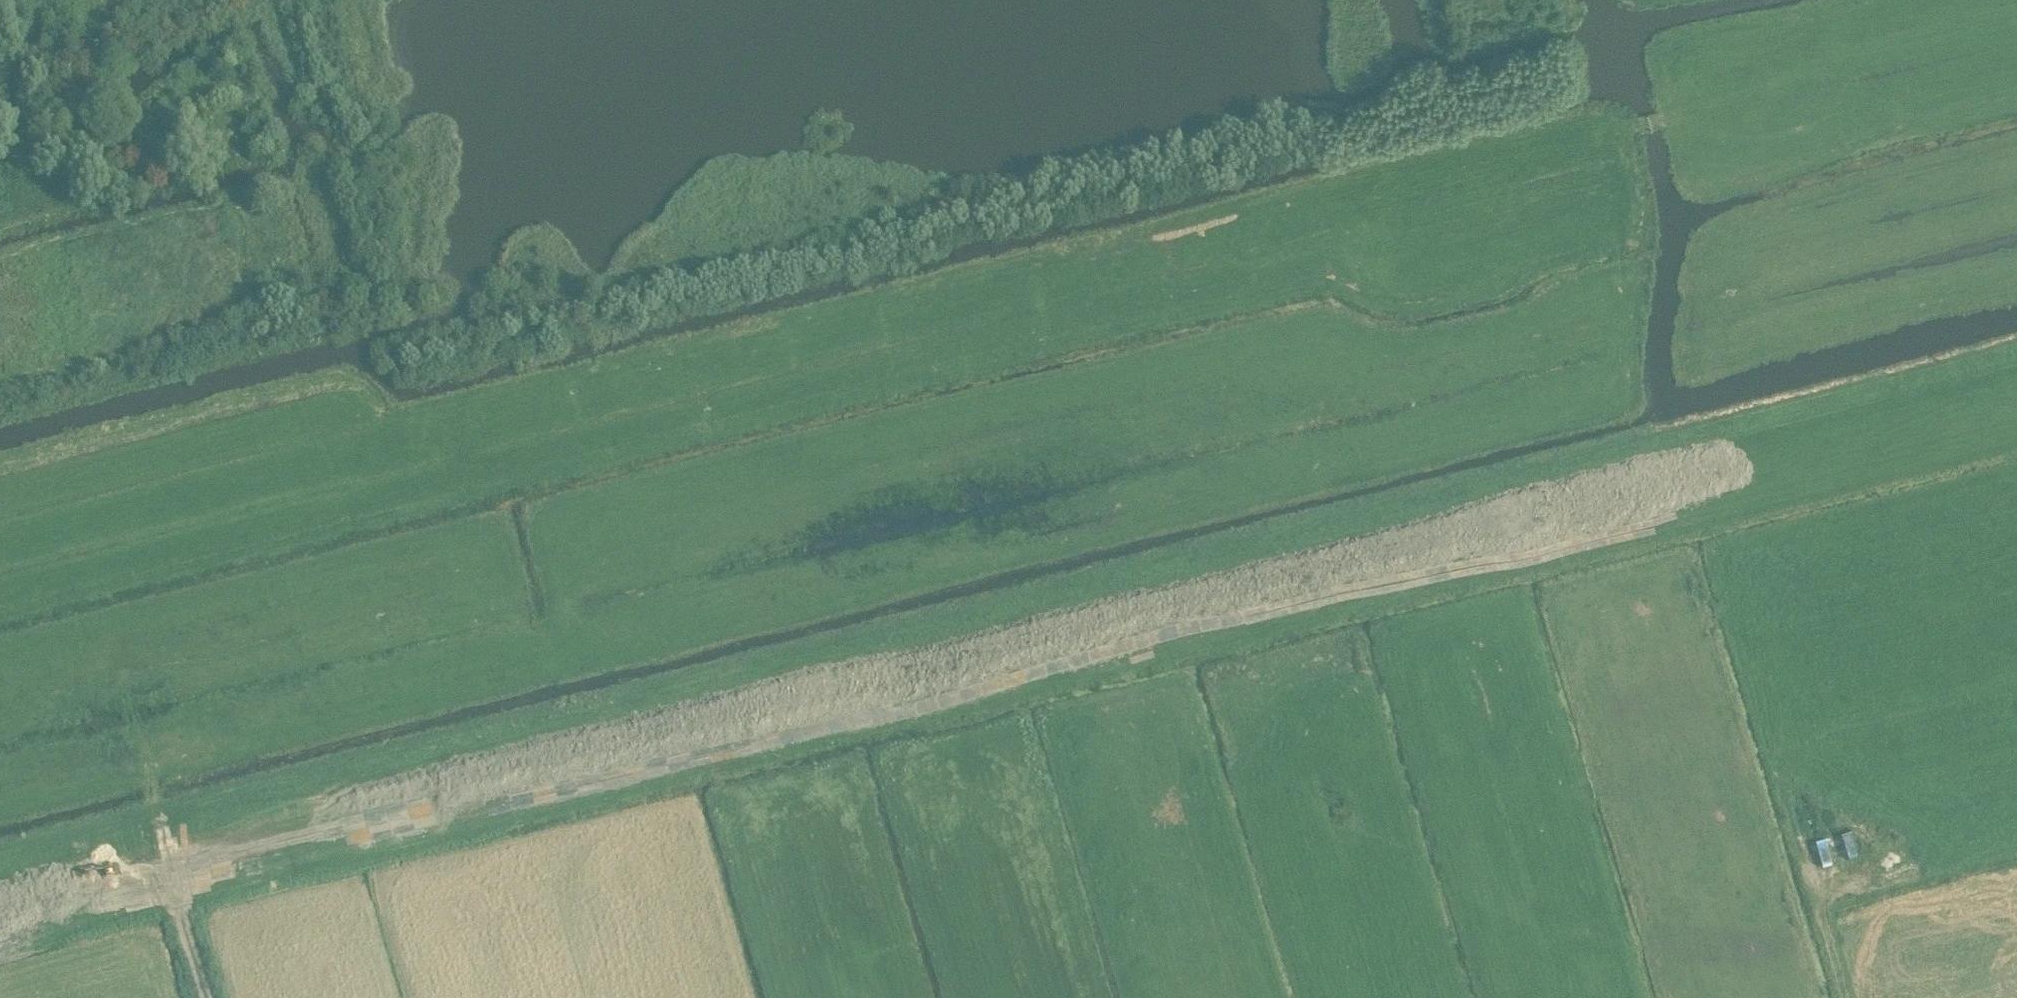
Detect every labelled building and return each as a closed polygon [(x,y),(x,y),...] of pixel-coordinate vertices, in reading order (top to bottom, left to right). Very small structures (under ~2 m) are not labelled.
[(1852,832),(1810,844),(1817,872),(1860,860),(1852,832)]
